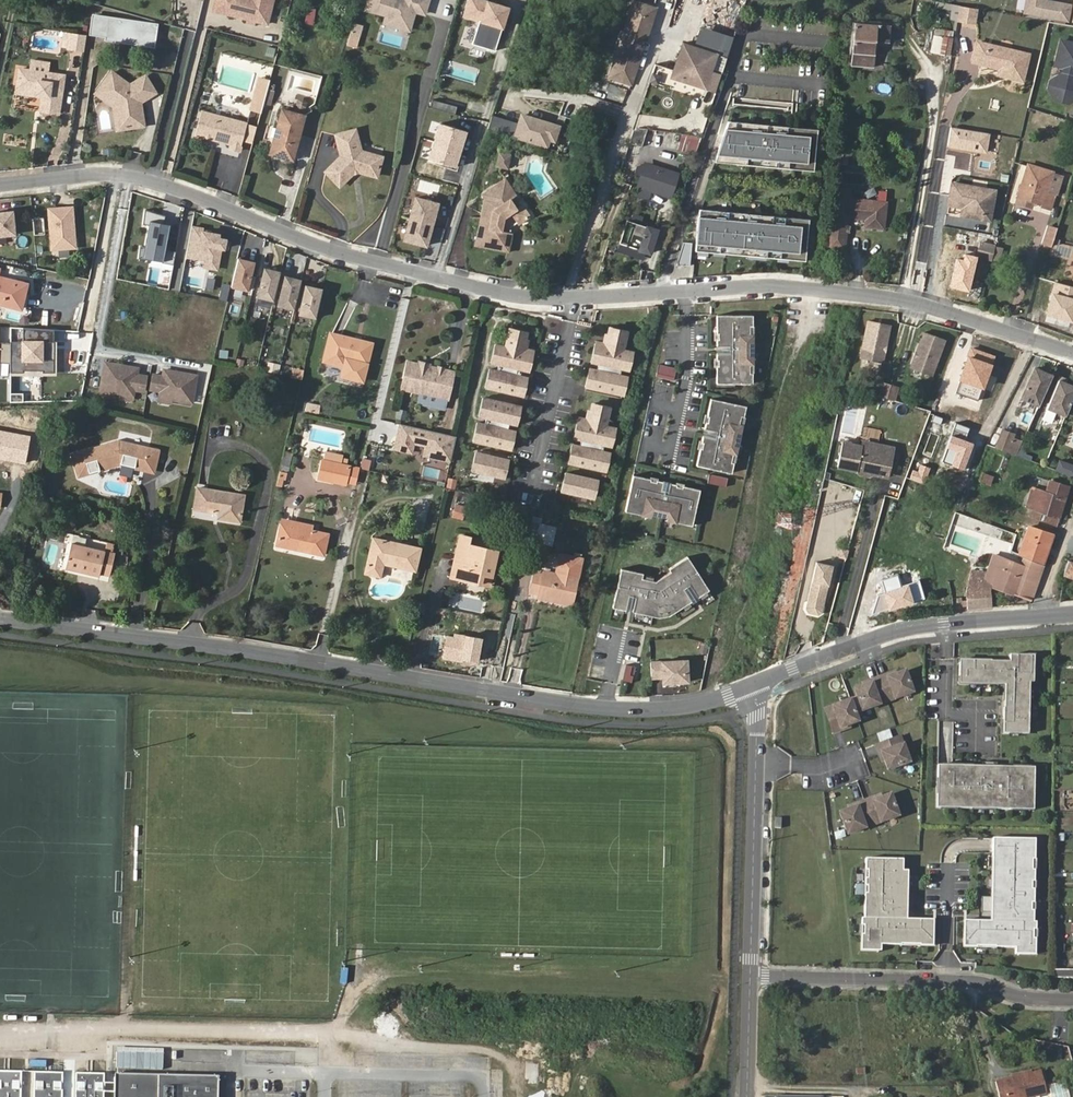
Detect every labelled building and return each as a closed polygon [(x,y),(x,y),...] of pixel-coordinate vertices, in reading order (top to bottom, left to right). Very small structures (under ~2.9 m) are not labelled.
[(214,14),(247,21),(248,16),(255,18),(254,23),(269,26),(275,0),(217,0),(214,14)] [(365,8),(386,14),(384,20),(409,27),(413,11),(423,13),(426,1),(423,0),(402,0),(401,3),(391,0),(367,0),(365,8)] [(990,7),(1007,9),(1008,2),(990,0),(990,7)] [(1024,10),(1068,16),(1070,1),(1067,0),(1026,0),(1024,10)] [(627,80),(640,44),(638,43),(644,28),(645,29),(653,4),(645,1),(643,7),(631,3),(608,69),(620,73),(619,77),(627,80)] [(646,29),(655,4),(653,4),(645,29),(646,29)] [(958,5),(955,20),(967,22),(970,7),(958,5)] [(409,27),(384,20),(382,26),(407,33),(409,27)] [(883,44),(885,28),(851,24),(847,65),(869,67),(872,42),(883,44)] [(85,50),(87,34),(72,31),(69,47),(85,50)] [(158,43),(169,45),(171,35),(160,32),(158,43)] [(171,35),(169,45),(175,46),(177,36),(171,35)] [(939,54),(942,36),(933,35),(930,52),(939,54)] [(1072,74),(1072,73),(1072,42),(1062,39),(1056,63),(1067,65),(1065,71),(1051,80),(1049,87),(1056,97),(1069,101),(1072,98),(1072,74)] [(1030,53),(977,40),(971,62),(1006,70),(1004,78),(1023,83),(1030,53)] [(715,53),(681,41),(669,76),(714,91),(720,71),(714,69),(714,68),(710,67),(715,53)] [(628,80),(641,44),(640,44),(627,80),(628,80)] [(30,59),(29,69),(26,88),(34,89),(34,94),(41,95),(39,106),(44,107),(43,112),(59,114),(65,75),(49,72),(50,61),(30,59)] [(26,88),(29,69),(19,67),(16,87),(26,88)] [(253,86),(266,89),(269,79),(255,75),(253,86)] [(149,78),(132,89),(114,76),(104,90),(124,104),(129,128),(147,125),(143,101),(158,92),(149,78)] [(266,89),(263,100),(268,102),(273,82),(269,81),(266,89)] [(261,109),(262,103),(266,89),(253,86),(248,106),(261,109)] [(124,104),(104,90),(99,96),(114,107),(119,129),(129,128),(124,104)] [(562,117),(575,119),(577,103),(564,102),(562,117)] [(294,154),(306,115),(283,108),(278,125),(283,127),(277,148),(294,154)] [(192,132),(226,142),(225,146),(235,149),(240,132),(243,122),(199,109),(192,132)] [(522,111),(518,123),(514,136),(555,149),(563,124),(522,111)] [(248,122),(257,123),(259,113),(250,112),(248,122)] [(518,123),(494,115),(490,128),(514,136),(518,123)] [(711,160),(811,169),(815,128),(725,119),(711,160)] [(253,136),(256,126),(243,122),(240,132),(253,136)] [(470,133),(442,124),(430,161),(458,169),(470,133)] [(283,127),(278,125),(269,152),(293,160),(294,154),(277,148),(283,127)] [(346,154),(328,169),(341,183),(355,171),(361,170),(378,175),(384,157),(364,151),(358,128),(340,133),(346,154)] [(642,145),(647,130),(633,129),(629,143),(641,148),(642,145)] [(698,153),(700,136),(681,134),(680,151),(698,153)] [(105,148),(104,157),(114,157),(114,148),(105,148)] [(511,170),(513,154),(500,152),(497,168),(511,170)] [(635,185),(667,197),(673,177),(641,166),(635,185)] [(1017,204),(1032,207),(1033,204),(1043,207),(1048,192),(1040,189),(1045,171),(1045,170),(1028,166),(1017,204)] [(1045,171),(1040,189),(1048,192),(1053,173),(1045,171)] [(505,179),(478,189),(481,198),(468,241),(499,250),(507,222),(519,217),(515,207),(508,210),(503,198),(511,195),(505,179)] [(996,190),(951,182),(947,206),(961,209),(959,217),(990,223),(996,190)] [(869,201),(882,203),(883,191),(871,189),(869,201)] [(511,195),(503,198),(508,210),(515,207),(511,195)] [(878,230),(882,203),(869,201),(846,197),(843,215),(861,218),(860,227),(878,230)] [(417,198),(405,240),(427,247),(439,205),(417,198)] [(73,206),(48,208),(51,249),(76,247),(73,206)] [(692,249),(802,259),(806,218),(696,207),(692,249)] [(165,215),(144,208),(143,223),(150,225),(145,247),(139,246),(139,257),(152,259),(173,264),(176,251),(164,249),(169,225),(164,224),(165,215)] [(657,255),(662,228),(643,224),(645,216),(631,213),(625,243),(631,244),(633,231),(645,233),(642,252),(657,255)] [(842,221),(828,219),(826,244),(840,246),(842,221)] [(404,240),(408,227),(398,224),(394,236),(404,240)] [(204,227),(191,225),(186,258),(203,261),(202,268),(218,271),(221,249),(225,250),(227,238),(220,237),(221,232),(204,229),(204,227)] [(1047,225),(1041,244),(1050,247),(1057,228),(1047,225)] [(689,241),(680,240),(673,263),(687,263),(689,241)] [(994,248),(980,244),(976,257),(990,261),(994,248)] [(634,257),(644,260),(647,253),(637,249),(634,257)] [(1047,250),(1041,272),(1054,276),(1060,254),(1047,250)] [(962,261),(955,260),(949,287),(969,292),(976,257),(964,253),(962,261)] [(256,261),(240,257),(233,285),(249,289),(256,261)] [(280,271),(264,267),(257,296),(274,300),(280,271)] [(301,279),(285,275),(278,304),(294,307),(301,279)] [(0,276),(0,284),(13,287),(15,280),(0,276)] [(21,310),(27,283),(15,280),(13,287),(0,284),(0,305),(21,310)] [(1053,284),(1046,311),(1072,319),(1072,289),(1053,284)] [(322,288),(306,285),(300,313),(315,317),(322,288)] [(659,313),(658,305),(650,306),(648,306),(649,314),(659,313)] [(752,315),(717,314),(716,332),(718,332),(718,338),(716,338),(716,345),(732,345),(732,352),(716,352),(716,359),(718,359),(717,364),(716,364),(715,382),(751,383),(751,373),(748,373),(749,363),(751,363),(752,335),(749,335),(750,325),(752,325),(752,315)] [(549,318),(547,337),(559,338),(561,320),(549,318)] [(867,323),(860,360),(883,365),(890,328),(867,323)] [(55,329),(11,327),(11,375),(56,375),(55,329)] [(519,376),(520,370),(527,372),(531,353),(522,350),(526,333),(508,328),(504,346),(495,344),(490,362),(497,363),(495,370),(489,369),(485,387),(521,395),(525,377),(519,376)] [(621,395),(625,377),(619,376),(621,369),(627,371),(631,353),(622,350),(626,333),(608,328),(604,346),(595,344),(590,363),(597,364),(595,370),(589,369),(585,387),(621,395)] [(372,343),(330,333),(324,360),(345,365),(342,377),(363,382),(372,343)] [(921,334),(910,369),(931,377),(943,341),(921,334)] [(429,366),(431,367),(432,362),(420,360),(419,364),(420,364),(424,369),(429,366)] [(437,368),(431,367),(429,366),(424,369),(420,364),(419,364),(407,361),(401,384),(420,389),(419,394),(446,401),(453,372),(444,370),(437,368)] [(123,366),(104,363),(100,390),(132,395),(133,389),(143,390),(145,376),(136,374),(137,368),(128,366),(128,369),(123,368),(123,366)] [(659,364),(656,376),(676,380),(678,368),(659,364)] [(287,366),(285,377),(300,379),(302,369),(287,366)] [(1039,403),(1051,375),(1034,367),(1021,395),(1039,403)] [(163,377),(153,375),(151,390),(161,391),(160,397),(193,402),(197,375),(177,372),(177,375),(172,374),(172,371),(164,370),(163,377)] [(1072,396),(1072,385),(1057,378),(1045,408),(1065,416),(1072,396)] [(400,389),(419,394),(420,389),(401,384),(400,389)] [(890,401),(893,387),(885,385),(882,399),(890,401)] [(897,403),(901,389),(893,387),(890,401),(897,403)] [(509,449),(513,431),(506,429),(508,424),(514,425),(518,406),(482,397),(478,416),(484,417),(483,424),(476,422),(472,440),(509,449)] [(742,416),(744,406),(709,399),(705,416),(707,416),(706,422),(704,421),(702,428),(719,432),(718,439),(701,435),(700,442),(702,443),(700,448),(698,448),(695,466),(730,473),(732,462),(730,462),(731,453),(734,454),(740,425),(738,425),(739,416),(742,416)] [(603,471),(607,453),(601,451),(603,445),(609,446),(613,428),(604,426),(608,408),(590,404),(586,422),(577,420),(573,438),(579,439),(578,445),(571,443),(567,462),(603,471)] [(456,437),(399,424),(393,449),(413,454),(415,444),(425,447),(423,456),(450,462),(456,437)] [(1003,429),(995,447),(1017,457),(1025,439),(1003,429)] [(0,431),(0,460),(26,465),(31,437),(0,431)] [(112,440),(80,451),(87,473),(111,465),(110,460),(113,459),(140,465),(144,446),(112,440)] [(860,449),(878,452),(879,447),(878,447),(861,444),(860,449)] [(844,447),(840,471),(859,474),(861,478),(871,479),(875,476),(875,473),(891,476),(896,449),(879,447),(878,452),(860,449),(852,448),(851,446),(845,445),(844,447)] [(287,452),(283,464),(291,466),(295,454),(287,452)] [(502,478),(506,459),(475,452),(471,470),(502,478)] [(1054,469),(1072,476),(1072,465),(1058,459),(1054,469)] [(355,467),(322,460),(318,477),(345,484),(346,480),(352,481),(355,467)] [(592,498),(596,480),(564,473),(560,491),(592,498)] [(982,473),(979,479),(990,483),(992,478),(982,473)] [(675,521),(692,525),(701,490),(683,486),(682,487),(677,486),(677,485),(670,483),(667,498),(660,497),(664,481),(657,480),(657,481),(651,480),(652,478),(634,474),(625,509),(643,514),(643,510),(676,518),(675,521)] [(709,484),(728,486),(729,477),(710,474),(709,484)] [(457,489),(458,480),(448,478),(447,487),(457,489)] [(1057,525),(1069,486),(1050,480),(1046,491),(1032,487),(1029,493),(1026,492),(1022,505),(1031,508),(1029,514),(1039,519),(1041,513),(1047,515),(1046,521),(1057,525)] [(216,517),(239,522),(244,495),(197,487),(194,508),(217,513),(216,517)] [(840,504),(856,509),(861,493),(844,489),(840,504)] [(453,518),(465,520),(468,506),(455,504),(453,518)] [(554,527),(539,523),(535,542),(550,545),(554,527)] [(282,524),(275,543),(322,554),(326,533),(282,524)] [(1043,566),(1054,535),(1028,527),(1016,556),(1043,566)] [(416,572),(421,547),(372,536),(364,573),(380,577),(383,564),(416,572)] [(465,560),(460,579),(479,583),(481,573),(489,575),(495,550),(469,544),(470,539),(460,536),(455,558),(465,560)] [(113,551),(70,542),(64,568),(95,575),(96,572),(108,575),(113,551)] [(537,596),(570,604),(581,559),(560,554),(558,567),(566,568),(564,574),(557,573),(543,570),(541,574),(535,573),(531,592),(538,593),(537,596)] [(967,597),(968,610),(992,608),(991,588),(1013,595),(1031,599),(1043,566),(1016,556),(1014,561),(994,555),(986,573),(972,570),(966,591),(967,597)] [(671,571),(656,580),(642,578),(643,572),(620,568),(612,606),(626,609),(629,593),(636,595),(632,611),(660,617),(670,615),(692,600),(683,586),(689,582),(698,596),(704,592),(706,584),(687,556),(669,568),(671,571)] [(455,558),(450,577),(460,579),(465,560),(455,558)] [(1069,562),(1063,576),(1072,579),(1072,564),(1069,562)] [(826,606),(836,567),(820,563),(810,602),(812,605),(823,608),(826,606)] [(481,573),(479,583),(487,585),(489,575),(481,573)] [(812,605),(810,602),(808,611),(810,614),(821,616),(824,614),(826,606),(823,608),(812,605)] [(1036,682),(1037,655),(1013,655),(1013,662),(994,661),(994,660),(963,660),(962,683),(1008,684),(1007,707),(1006,706),(1006,733),(1031,734),(1032,682),(1036,682)] [(683,661),(650,662),(651,678),(662,678),(662,683),(688,682),(687,661),(683,661)] [(627,665),(624,681),(634,682),(636,666),(627,665)] [(887,701),(912,692),(904,671),(888,677),(887,674),(879,677),(887,701)] [(862,710),(887,701),(879,677),(870,680),(871,683),(855,689),(858,697),(862,710)] [(862,710),(858,697),(850,700),(854,712),(862,710)] [(892,716),(903,712),(899,699),(888,702),(892,716)] [(841,727),(857,721),(854,712),(850,700),(825,709),(833,732),(842,729),(841,727)] [(952,721),(938,721),(938,748),(952,748),(952,721)] [(908,761),(900,737),(876,745),(879,754),(882,753),(887,769),(908,761)] [(1033,811),(1034,768),(997,767),(997,763),(982,762),(981,766),(937,765),(936,807),(1033,811)] [(855,783),(847,787),(854,799),(861,795),(855,783)] [(897,815),(889,794),(873,800),(872,798),(864,801),(872,824),(897,815)] [(848,833),(872,824),(864,801),(855,804),(856,807),(840,812),(848,833)] [(1030,923),(1033,841),(990,839),(988,898),(978,898),(977,914),(987,914),(987,922),(960,921),(959,948),(1012,949),(1011,956),(1032,956),(1033,923),(1030,923)] [(905,918),(907,870),(901,870),(902,859),(864,858),(863,917),(860,917),(859,950),(879,950),(879,944),(915,945),(916,919),(905,918)] [(932,945),(932,919),(916,919),(915,945),(932,945)] [(1053,980),(1072,980),(1072,971),(1053,971),(1053,980)] [(997,1080),(1001,1096),(1018,1096),(1046,1090),(1041,1070),(997,1080)] [(113,1073),(112,1096),(156,1096),(157,1075),(113,1073)] [(22,1075),(0,1075),(0,1096),(22,1096),(22,1075)] [(215,1077),(157,1075),(156,1096),(215,1096),(215,1077)] [(35,1096),(62,1096),(63,1076),(36,1076),(35,1096)] [(102,1078),(76,1077),(75,1096),(101,1096),(102,1078)]
